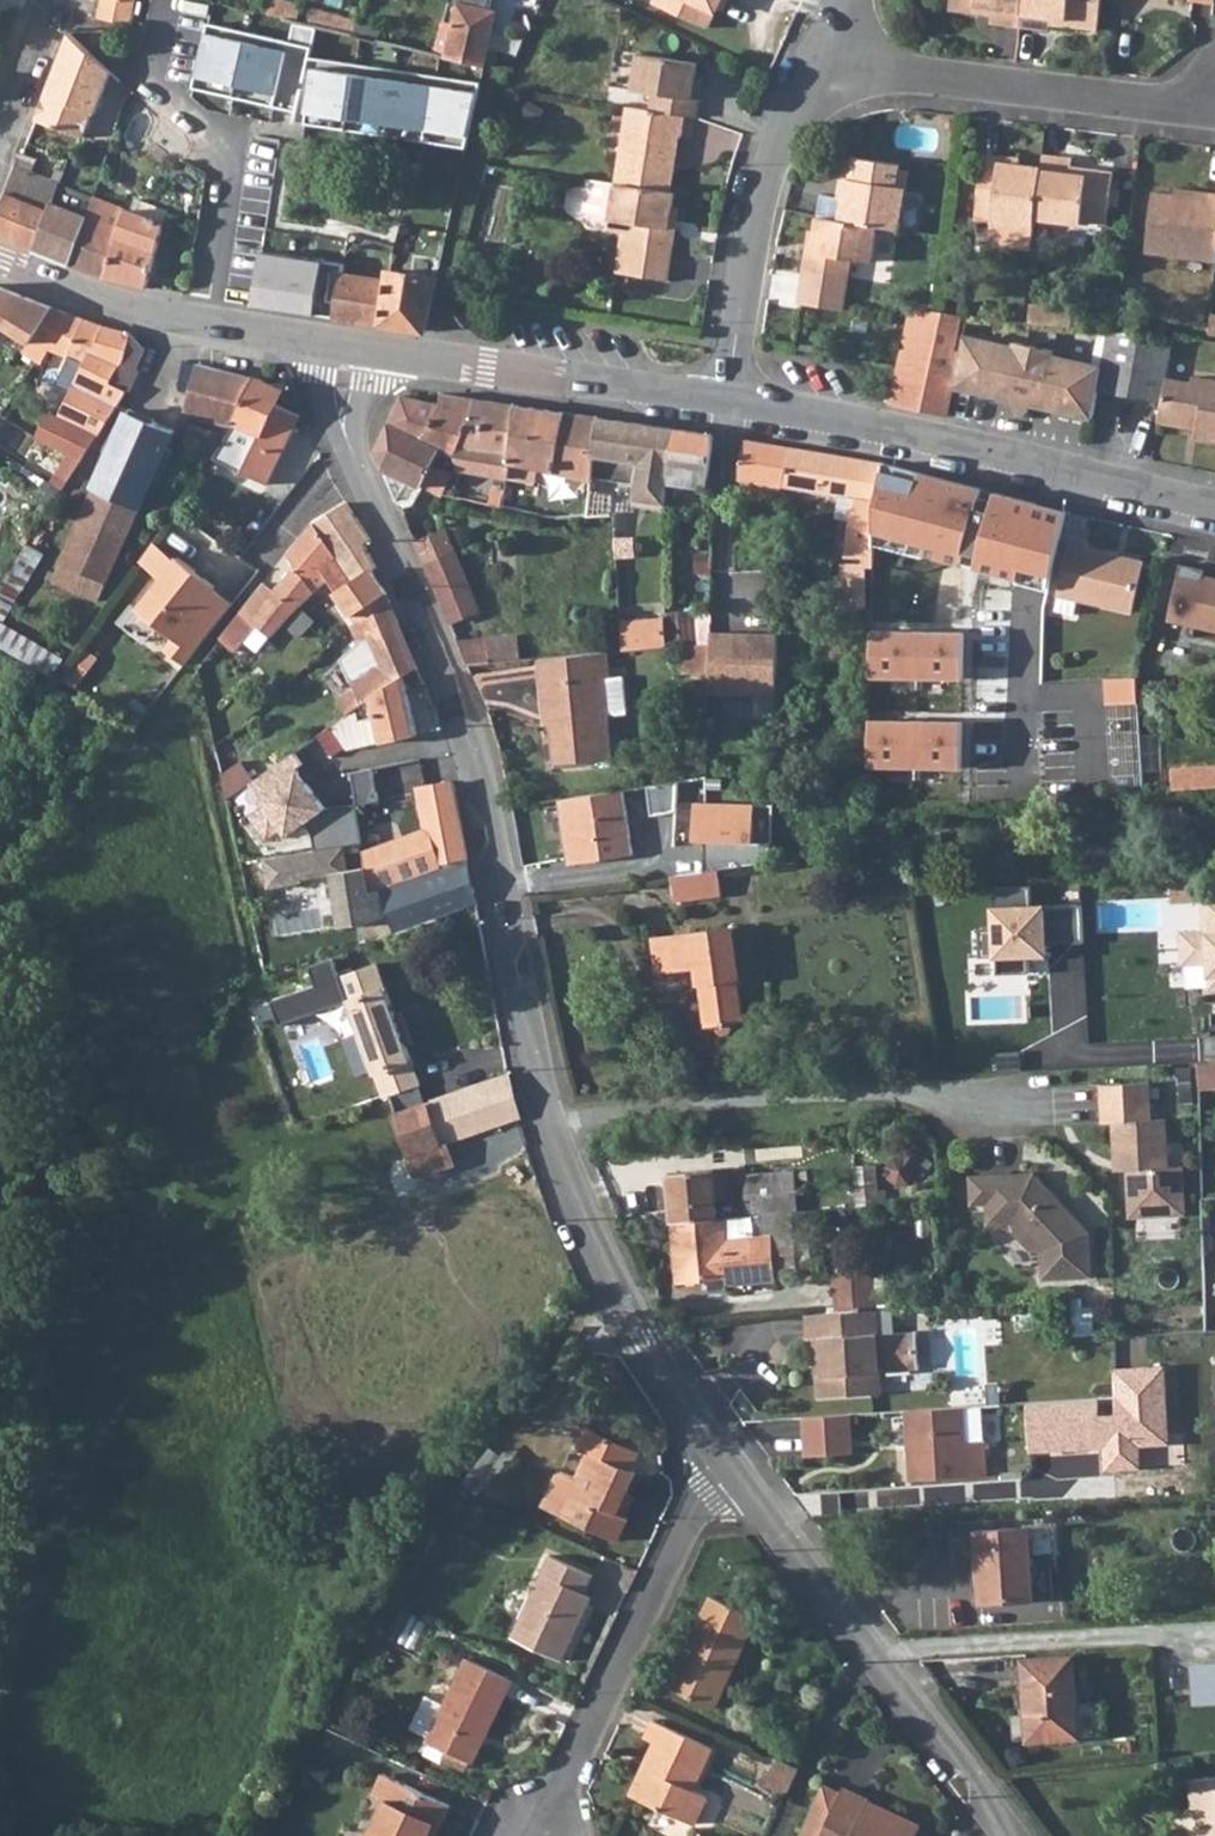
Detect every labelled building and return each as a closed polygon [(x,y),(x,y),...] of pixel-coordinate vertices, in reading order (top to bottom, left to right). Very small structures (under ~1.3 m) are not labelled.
[(98,18),(131,25),(136,0),(102,0),(98,18)] [(278,0),(270,0),(267,14),(274,16),(293,20),(297,21),(300,5),(278,0)] [(443,21),(436,52),(485,63),(497,11),(492,10),(494,0),(449,0),(449,2),(458,4),(453,23),(443,21)] [(707,28),(717,8),(721,0),(655,0),(653,3),(707,28)] [(727,0),(721,0),(717,8),(722,11),(727,0)] [(950,9),(978,12),(978,6),(993,8),(993,14),(992,22),(1021,26),(1024,0),(951,0),(950,9)] [(1021,26),(1050,29),(1050,23),(1051,17),(1066,19),(1065,25),(1098,29),(1102,0),(1024,0),(1021,26)] [(357,20),(314,10),(311,24),(354,33),(357,20)] [(354,33),(378,39),(381,25),(357,20),(354,33)] [(294,124),(466,148),(478,82),(309,59),(311,47),(208,24),(195,90),(297,111),(294,124)] [(93,113),(96,114),(112,72),(99,60),(70,33),(37,119),(84,137),(93,113)] [(695,117),(698,98),(692,97),(694,91),(699,92),(701,79),(695,78),(698,63),(639,54),(633,90),(653,93),(650,110),(685,116),(695,117)] [(180,161),(181,159),(195,143),(135,92),(126,103),(157,129),(151,137),(180,161)] [(678,136),(681,136),(685,116),(650,110),(627,106),(615,183),(669,192),(678,136)] [(0,218),(0,234),(34,249),(59,184),(67,187),(72,173),(58,168),(54,180),(34,172),(38,159),(23,154),(20,152),(8,190),(0,218)] [(1002,156),(983,154),(976,219),(1035,227),(1036,219),(1042,167),(1020,164),(1001,162),(1002,156)] [(1042,167),(1036,219),(1082,225),(1082,221),(1108,224),(1114,170),(1087,166),(1086,172),(1071,170),(1072,165),(1073,159),(1044,155),(1042,167)] [(1020,159),(1002,156),(1001,162),(1020,164),(1020,159)] [(900,229),(909,171),(844,160),(842,178),(848,179),(845,197),(841,220),(878,226),(900,229)] [(839,196),(845,197),(848,179),(842,178),(839,196)] [(678,208),(672,207),(674,193),(669,192),(615,183),(590,179),(584,217),(589,223),(608,226),(609,220),(624,222),(630,223),(627,238),(621,238),(616,273),(667,280),(675,228),(669,227),(670,220),(676,221),(678,208)] [(53,256),(72,264),(94,197),(67,187),(59,184),(34,249),(53,256)] [(1176,189),(1176,195),(1194,197),(1195,191),(1176,189)] [(1154,192),(1146,252),(1214,260),(1214,194),(1195,191),(1194,197),(1176,195),(1154,192)] [(126,209),(94,197),(72,264),(93,272),(109,279),(123,240),(116,237),(126,209)] [(123,240),(109,279),(131,284),(147,289),(168,211),(144,202),(139,214),(126,209),(116,237),(123,240)] [(852,258),(872,261),(878,226),(841,220),(819,216),(816,231),(811,230),(808,243),(814,244),(813,251),(807,250),(799,302),(844,309),(852,258)] [(630,223),(624,222),(621,238),(627,238),(630,223)] [(416,274),(390,270),(389,282),(342,275),(335,317),(379,324),(426,331),(442,257),(419,253),(416,274)] [(270,264),(264,306),(335,317),(342,275),(270,264)] [(51,349),(70,314),(54,307),(26,296),(0,286),(0,323),(29,342),(22,353),(42,364),(49,349),(51,349)] [(968,316),(911,309),(889,403),(915,408),(948,416),(954,386),(964,335),(968,316)] [(96,323),(70,314),(51,349),(70,357),(61,377),(75,384),(58,418),(98,437),(128,390),(113,381),(131,333),(103,326),(96,323)] [(1167,378),(1173,340),(1119,332),(1109,330),(1103,366),(1099,390),(1163,401),(1167,378)] [(113,381),(128,390),(147,350),(131,333),(113,381)] [(1015,346),(964,335),(954,386),(1005,398),(1006,393),(1014,395),(1013,400),(1012,405),(1016,411),(1025,413),(1031,409),(1032,404),(1033,399),(1042,401),(1041,406),(1094,418),(1099,390),(1103,366),(1054,355),(1055,350),(1016,341),(1015,346)] [(229,423),(237,422),(259,379),(200,364),(188,413),(229,423)] [(1195,437),(1214,441),(1214,380),(1193,377),(1192,382),(1167,378),(1163,401),(1159,423),(1182,427),(1191,421),(1198,422),(1197,430),(1195,437)] [(283,390),(259,379),(237,422),(262,432),(242,471),(268,484),(301,415),(277,403),(283,390)] [(404,396),(390,425),(442,449),(456,454),(473,416),(477,398),(450,395),(444,394),(442,404),(404,396)] [(459,468),(462,468),(507,476),(516,404),(496,401),(477,398),(473,416),(456,454),(459,468)] [(546,409),(516,404),(507,476),(536,483),(540,468),(593,480),(593,476),(601,417),(546,409)] [(169,447),(176,431),(130,410),(120,433),(114,430),(107,445),(113,447),(54,580),(87,595),(100,601),(153,483),(158,486),(174,450),(169,447)] [(69,453),(56,473),(69,481),(98,437),(58,418),(49,413),(37,437),(69,453)] [(667,481),(669,466),(678,429),(601,417),(593,476),(635,483),(632,505),(667,510),(667,481)] [(1191,421),(1182,427),(1197,430),(1198,422),(1191,421)] [(434,464),(442,449),(390,425),(378,451),(401,509),(414,504),(423,486),(443,495),(444,493),(454,473),(434,464)] [(678,429),(669,466),(667,481),(707,487),(714,449),(714,435),(697,432),(678,429)] [(762,442),(743,439),(738,479),(742,480),(740,495),(745,498),(779,505),(780,485),(789,447),(762,442)] [(835,455),(789,447),(780,485),(840,496),(857,499),(853,520),(846,557),(864,558),(864,567),(843,566),(840,607),(866,609),(869,568),(873,568),(875,544),(876,521),(883,462),(835,455)] [(983,488),(883,462),(876,521),(875,544),(961,567),(964,554),(977,557),(974,570),(1031,584),(1048,589),(1068,510),(1051,506),(997,492),(994,503),(980,499),(983,488)] [(492,503),(503,506),(506,488),(494,486),(492,503)] [(611,515),(611,496),(591,493),(588,516),(611,515)] [(857,499),(840,496),(836,517),(853,520),(857,499)] [(258,625),(272,637),(284,623),(313,592),(328,580),(320,569),(363,544),(371,538),(357,516),(347,502),(313,524),(289,554),(296,565),(283,583),(277,591),(266,582),(242,612),(221,638),(237,651),(258,625)] [(479,611),(446,530),(417,543),(443,604),(450,622),(479,611)] [(1086,548),(1088,542),(1070,538),(1058,595),(1059,595),(1078,599),(1133,611),(1144,561),(1086,548)] [(199,572),(181,558),(156,541),(141,562),(163,580),(140,609),(175,637),(161,656),(180,672),(234,604),(215,589),(217,587),(207,579),(203,583),(195,576),(199,572)] [(356,622),(391,600),(387,593),(377,577),(372,570),(377,567),(363,544),(320,569),(328,580),(356,622)] [(1206,569),(1181,564),(1169,620),(1214,630),(1214,577),(1205,575),(1206,569)] [(48,591),(82,606),(87,595),(54,580),(48,591)] [(1056,610),(1075,614),(1078,599),(1059,595),(1056,610)] [(358,708),(405,676),(418,666),(401,625),(391,600),(356,622),(353,625),(360,641),(362,641),(362,643),(372,639),(383,668),(352,681),(355,689),(337,699),(348,715),(358,708)] [(287,627),(299,638),(315,622),(303,611),(287,627)] [(663,616),(635,617),(635,627),(663,625),(663,616)] [(684,643),(711,641),(711,632),(711,621),(666,624),(666,645),(684,643)] [(64,660),(0,623),(0,644),(54,676),(64,660)] [(635,627),(636,648),(666,645),(666,624),(663,625),(635,627)] [(960,633),(872,631),(871,677),(959,680),(960,633)] [(752,634),(711,632),(711,641),(711,668),(710,692),(776,696),(778,636),(759,635),(759,638),(751,637),(752,634)] [(468,665),(522,660),(517,635),(458,640),(468,665)] [(362,641),(360,641),(343,659),(352,681),(383,668),(372,639),(362,643),(362,641)] [(711,641),(684,643),(687,671),(711,668),(711,641)] [(607,651),(538,658),(543,711),(549,710),(550,722),(555,763),(612,757),(608,713),(626,711),(623,673),(610,675),(607,651)] [(405,676),(358,708),(361,720),(377,716),(382,738),(383,743),(418,734),(405,676)] [(348,715),(333,725),(348,746),(382,738),(377,716),(361,720),(358,708),(348,715)] [(961,723),(870,721),(868,767),(960,770),(961,723)] [(295,752),(250,786),(262,801),(246,813),(266,841),(281,830),(286,836),(327,806),(299,770),(305,765),(295,752)] [(1170,766),(1172,790),(1214,787),(1214,763),(1170,766)] [(222,774),(227,799),(251,780),(240,764),(222,774)] [(374,768),(353,772),(358,805),(379,801),(374,768)] [(389,917),(395,935),(439,919),(439,918),(477,903),(468,860),(470,860),(463,822),(455,782),(420,788),(420,790),(427,826),(427,830),(366,853),(368,868),(371,892),(381,889),(389,917)] [(427,826),(420,790),(408,793),(415,828),(427,826)] [(624,790),(565,799),(575,863),(633,854),(624,790)] [(754,805),(692,802),(689,842),(752,845),(754,805)] [(373,923),(389,917),(381,889),(371,892),(368,868),(350,870),(346,846),(265,859),(270,888),(301,883),(301,880),(333,875),(342,928),(373,923)] [(719,871),(707,872),(672,877),(675,901),(723,896),(720,870),(719,871)] [(1026,973),(1026,959),(1048,958),(1048,946),(1080,945),(1079,906),(1047,907),(1031,907),(1031,888),(993,889),(993,908),(994,933),(980,933),(980,954),(994,954),(994,959),(998,959),(998,974),(1026,973)] [(1211,964),(1211,977),(1211,989),(1214,989),(1214,896),(1201,897),(1202,935),(1183,936),(1184,964),(1211,964)] [(737,980),(741,979),(735,928),(655,939),(660,971),(699,966),(707,1024),(717,1023),(718,1025),(720,1028),(721,1029),(723,1030),(725,1030),(727,1030),(729,1029),(731,1028),(732,1026),(732,1024),(733,1022),(733,1020),(743,1019),(737,980)] [(383,1096),(364,1104),(386,1165),(519,1119),(521,1118),(510,1075),(399,1114),(392,1095),(421,1085),(378,963),(340,977),(361,1035),(373,1068),(383,1096)] [(319,984),(315,972),(279,985),(284,997),(319,984)] [(258,1024),(270,1020),(264,1004),(253,1008),(258,1024)] [(373,1068),(361,1035),(345,1041),(357,1074),(373,1068)] [(1200,1088),(1214,1087),(1214,1081),(1214,1062),(1199,1063),(1200,1088)] [(1152,1084),(1104,1085),(1105,1124),(1116,1124),(1117,1159),(1129,1159),(1129,1171),(1131,1218),(1186,1216),(1184,1168),(1169,1168),(1167,1120),(1153,1121),(1152,1084)] [(693,1144),(675,1146),(676,1161),(694,1159),(693,1144)] [(1129,1159),(1117,1159),(1117,1172),(1129,1171),(1129,1159)] [(877,1165),(854,1167),(856,1194),(857,1206),(886,1204),(885,1190),(879,1191),(877,1165)] [(885,1184),(912,1183),(910,1166),(884,1168),(885,1184)] [(674,1222),(718,1218),(716,1199),(714,1173),(714,1170),(670,1174),(674,1222)] [(795,1171),(746,1175),(749,1215),(763,1214),(793,1212),(798,1211),(795,1171)] [(714,1173),(716,1199),(730,1198),(728,1172),(714,1173)] [(1035,1174),(971,1176),(972,1206),(987,1205),(996,1205),(997,1226),(1015,1225),(1016,1234),(1033,1251),(1043,1251),(1043,1279),(1093,1279),(1093,1233),(1035,1174)] [(811,1210),(857,1206),(856,1194),(833,1196),(833,1191),(810,1193),(811,1210)] [(988,1226),(997,1226),(996,1205),(987,1205),(988,1226)] [(765,1237),(726,1241),(724,1218),(718,1218),(674,1222),(679,1280),(709,1278),(711,1291),(729,1290),(729,1285),(777,1281),(777,1272),(798,1270),(797,1260),(794,1229),(793,1212),(763,1214),(765,1237)] [(794,1229),(797,1260),(808,1260),(805,1228),(794,1229)] [(834,1268),(835,1287),(874,1285),(873,1265),(834,1268)] [(875,1309),(874,1285),(835,1287),(837,1312),(875,1309)] [(837,1312),(808,1314),(809,1339),(815,1338),(816,1358),(823,1358),(824,1373),(817,1374),(818,1397),(880,1393),(879,1370),(919,1368),(917,1332),(877,1335),(875,1309),(837,1312)] [(1025,1403),(1028,1448),(1067,1445),(1066,1430),(1091,1429),(1092,1448),(1101,1449),(1104,1474),(1146,1471),(1182,1468),(1181,1443),(1170,1444),(1164,1366),(1114,1366),(1118,1412),(1102,1414),(1100,1398),(1025,1403)] [(966,1407),(915,1409),(916,1441),(910,1441),(912,1480),(987,1476),(984,1406),(966,1407)] [(849,1414),(804,1417),(806,1455),(851,1452),(849,1414)] [(639,1452),(588,1429),(579,1449),(589,1454),(578,1478),(564,1472),(556,1475),(542,1507),(618,1541),(629,1518),(618,1513),(636,1473),(631,1471),(639,1452)] [(1091,1429),(1066,1430),(1067,1445),(1092,1444),(1091,1429)] [(1035,1599),(1030,1527),(977,1531),(982,1602),(1035,1599)] [(594,1576),(550,1555),(512,1636),(564,1660),(590,1604),(579,1599),(582,1593),(585,1594),(594,1576)] [(715,1709),(757,1618),(712,1597),(669,1688),(715,1709)] [(1029,1740),(1080,1736),(1075,1655),(1024,1658),(1029,1740)] [(472,1763),(513,1680),(468,1658),(427,1741),(472,1763)] [(1194,1664),(1197,1703),(1214,1701),(1214,1663),(1194,1664)] [(692,1789),(711,1747),(654,1720),(645,1738),(655,1743),(631,1795),(693,1825),(707,1796),(692,1789)] [(760,1782),(787,1795),(800,1768),(777,1758),(770,1773),(765,1770),(760,1782)] [(450,1806),(383,1774),(373,1794),(384,1799),(367,1835),(436,1835),(450,1806)] [(1191,1781),(1194,1807),(1198,1806),(1201,1829),(1196,1829),(1197,1835),(1214,1835),(1214,1779),(1191,1781)] [(800,1835),(917,1835),(922,1825),(880,1805),(872,1822),(862,1817),(870,1800),(871,1799),(845,1787),(842,1792),(824,1783),(800,1835)] [(872,1822),(880,1805),(870,1800),(862,1817),(872,1822)]
